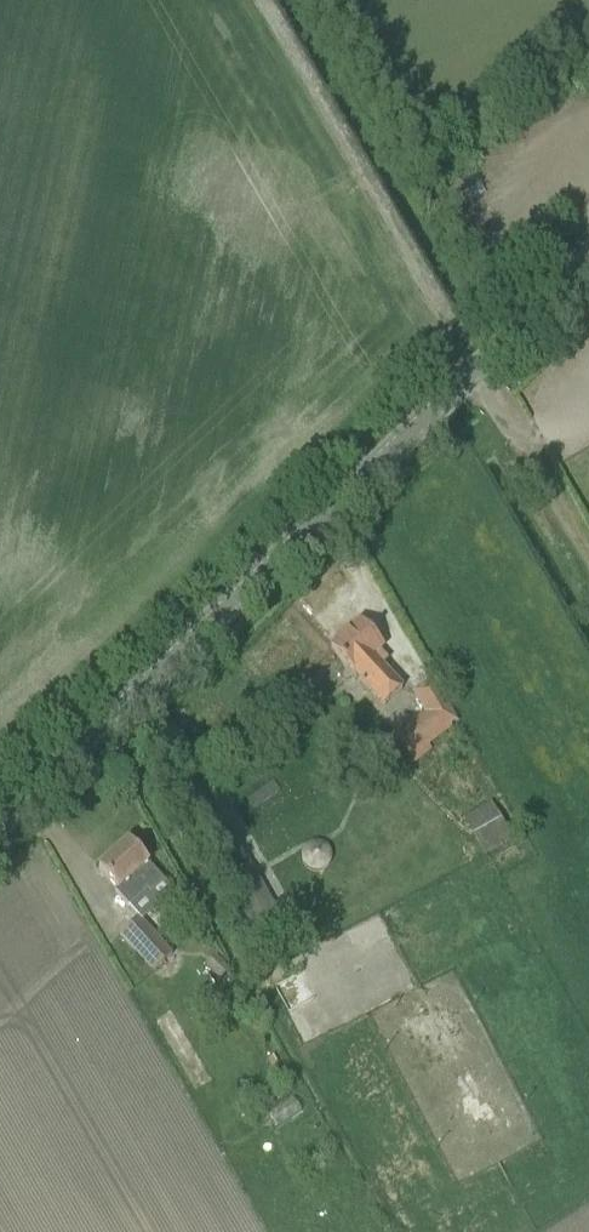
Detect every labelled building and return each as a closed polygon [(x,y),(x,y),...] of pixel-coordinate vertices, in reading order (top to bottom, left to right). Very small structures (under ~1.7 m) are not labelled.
[(331,650),(385,708),(406,688),(385,665),(388,662),(379,652),(384,648),(360,622),(331,650)] [(404,753),(413,764),(431,751),(428,747),(462,722),(435,681),(411,696),(423,714),(393,737),(394,739),(404,753)] [(388,744),(387,745),(388,748),(396,758),(404,753),(394,739),(388,744)] [(446,747),(438,754),(446,763),(454,756),(446,747)] [(491,803),(463,819),(485,857),(513,842),(491,803)] [(115,892),(129,907),(147,891),(151,894),(164,882),(129,842),(99,870),(117,890),(115,892)] [(301,855),(300,859),(301,863),(303,867),(305,870),(308,872),(313,873),(317,874),(321,873),(325,871),(328,869),(331,865),(332,860),(331,855),(329,849),(326,845),(323,843),(320,842),(316,842),(310,844),(307,846),(303,850),(301,855)] [(121,936),(153,972),(172,955),(140,919),(121,936)] [(217,957),(206,969),(219,980),(230,968),(217,957)] [(317,1079),(339,1069),(326,1042),(305,1053),(317,1079)]
